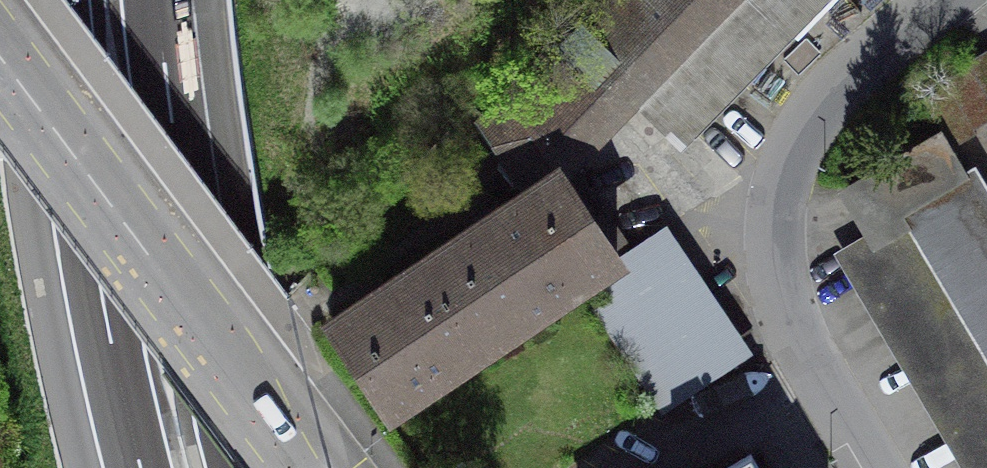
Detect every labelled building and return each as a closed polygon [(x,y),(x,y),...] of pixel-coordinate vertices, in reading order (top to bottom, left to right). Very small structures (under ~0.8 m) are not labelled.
[(559,181),(553,171),(613,111),(605,97),(629,73),(696,137),(795,35),(794,34),(835,0),(603,0),(484,122),(507,157),(534,197),(559,181)] [(831,261),(906,387),(954,467),(986,467),(986,199),(961,154),(982,141),(979,136),(986,131),(986,55),(967,66),(970,72),(949,85),(952,91),(930,104),(950,136),(837,203),(861,243),(831,261)] [(563,185),(578,208),(592,198),(591,197),(577,176),(563,185)] [(430,267),(481,344),(518,318),(524,324),(551,306),(546,300),(584,274),(589,281),(591,280),(615,264),(578,208),(563,185),(559,181),(534,197),(506,216),(501,212),(478,227),(481,233),(463,245),(430,267)] [(592,198),(578,208),(615,264),(591,280),(607,303),(595,311),(664,411),(736,363),(701,310),(652,237),(631,251),(593,195),(591,197),(592,198)] [(485,350),(481,344),(430,267),(427,263),(368,302),(334,325),(392,412),(422,392),(418,385),(448,366),(453,371),(485,350)] [(736,467),(754,467),(749,460),(736,467)]
